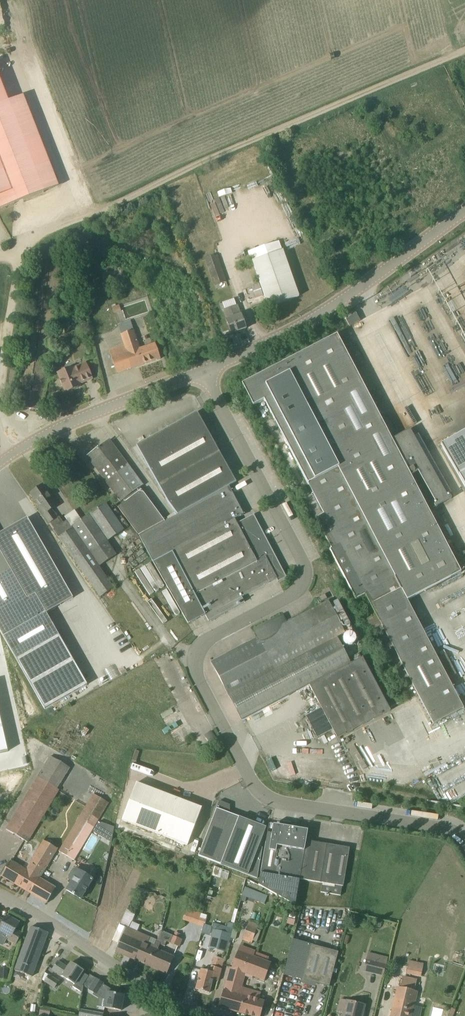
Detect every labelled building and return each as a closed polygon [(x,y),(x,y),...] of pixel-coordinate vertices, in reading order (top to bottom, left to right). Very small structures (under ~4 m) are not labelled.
[(8,101),(0,80),(0,209),(44,192),(8,101)] [(252,261),(268,307),(299,296),(283,250),(252,261)] [(214,286),(227,282),(217,254),(205,258),(214,286)] [(36,263),(16,407),(41,410),(60,267),(36,263)] [(227,319),(226,319),(231,334),(246,328),(241,314),(237,305),(223,310),(227,319)] [(348,326),(358,320),(354,313),(344,319),(348,326)] [(133,330),(121,334),(124,345),(109,350),(112,358),(111,358),(115,367),(117,373),(160,358),(155,343),(139,348),(133,330)] [(460,571),(428,509),(410,475),(418,471),(436,503),(434,504),(435,507),(452,498),(450,495),(448,496),(414,438),(410,429),(391,439),(337,334),(242,384),(253,405),(264,400),(308,485),(324,514),(316,518),(332,548),(330,549),(356,600),(366,594),(376,614),(367,619),(372,629),(381,625),(433,724),(463,708),(448,678),(456,674),(445,654),(437,658),(407,599),(460,571)] [(79,384),(92,379),(86,363),(73,368),(72,367),(57,373),(60,380),(58,381),(60,386),(62,385),(65,392),(80,386),(79,384)] [(236,482),(197,412),(136,446),(168,502),(178,516),(167,524),(165,521),(139,536),(153,562),(188,624),(205,615),(208,621),(244,602),(242,597),(277,578),(278,581),(285,577),(267,542),(266,543),(263,538),(264,537),(253,515),(237,524),(235,519),(244,514),(229,486),(236,482)] [(390,434),(395,431),(388,418),(383,421),(390,434)] [(441,445),(464,488),(464,431),(441,445)] [(123,499),(140,487),(143,485),(109,440),(87,456),(114,494),(110,497),(116,505),(120,502),(123,499)] [(100,597),(108,591),(114,587),(99,566),(116,554),(107,541),(124,529),(105,503),(72,526),(73,528),(72,528),(67,520),(63,523),(59,516),(58,517),(52,509),(56,505),(42,485),(31,493),(40,507),(38,508),(59,538),(100,597)] [(140,487),(123,499),(125,501),(117,507),(139,536),(165,521),(140,487)] [(59,635),(46,613),(73,598),(27,518),(0,533),(0,631),(17,660),(59,635)] [(242,720),(309,685),(351,663),(337,637),(345,632),(328,600),(266,633),(265,631),(257,636),(258,637),(211,662),(228,694),(242,720)] [(343,621),(344,624),(346,627),(350,625),(337,601),(333,603),(335,608),(333,608),(337,615),(339,614),(340,616),(338,617),(341,622),(343,621)] [(351,663),(309,685),(321,707),(305,715),(317,738),(333,729),(337,738),(390,710),(362,657),(351,663)] [(8,751),(0,716),(0,753),(8,751)] [(6,829),(27,842),(59,790),(56,788),(69,767),(50,756),(6,829)] [(202,808),(136,783),(122,820),(187,845),(202,808)] [(81,849),(109,803),(94,794),(66,840),(81,849)] [(257,878),(262,847),(259,846),(266,827),(227,812),(227,804),(219,801),(198,856),(257,878)] [(269,850),(276,851),(272,875),(260,873),(258,885),(295,905),(298,886),(308,830),(292,827),(293,823),(281,821),(280,825),(273,824),(269,850)] [(81,849),(66,840),(59,851),(74,860),(81,849)] [(10,860),(9,861),(1,874),(1,875),(31,894),(40,878),(57,849),(43,841),(26,870),(10,860)] [(342,886),(343,886),(349,848),(306,841),(300,879),(322,883),(321,892),(340,895),(342,886)] [(74,878),(66,890),(80,899),(93,879),(75,868),(71,876),(74,878)] [(47,903),(50,897),(56,888),(40,878),(31,894),(47,903)] [(245,887),(242,895),(263,904),(266,896),(245,887)] [(198,925),(203,926),(204,927),(208,915),(201,913),(198,925)] [(2,945),(4,941),(5,939),(16,944),(22,933),(16,929),(20,922),(6,915),(4,919),(0,926),(0,944),(2,945)] [(226,926),(214,923),(212,928),(213,929),(208,946),(221,950),(226,932),(231,934),(233,928),(226,926)] [(243,937),(251,940),(252,940),(256,929),(247,925),(243,937)] [(48,932),(41,930),(31,926),(15,970),(32,977),(48,932)] [(157,940),(126,927),(123,935),(123,934),(115,951),(146,965),(157,940)] [(157,940),(146,965),(167,974),(174,957),(157,950),(160,944),(164,946),(166,941),(178,947),(182,939),(179,938),(180,934),(175,932),(173,936),(161,930),(157,940)] [(338,952),(311,945),(294,940),(293,940),(284,975),(302,980),(301,983),(302,983),(302,981),(311,984),(311,982),(329,987),(338,952)] [(238,951),(237,951),(231,968),(229,967),(218,1007),(251,1015),(260,1015),(264,1001),(247,996),(249,990),(241,988),(245,973),(264,980),(270,963),(250,955),(238,951)] [(368,953),(366,959),(363,971),(383,976),(387,957),(368,953)] [(409,960),(406,974),(421,977),(424,963),(409,960)] [(75,984),(77,981),(83,985),(88,976),(82,972),(83,971),(82,970),(83,969),(78,965),(77,967),(70,962),(67,967),(58,961),(52,970),(62,976),(75,984)] [(201,969),(198,979),(195,989),(209,993),(213,979),(218,981),(222,969),(211,966),(210,972),(201,969)] [(44,982),(54,988),(59,981),(48,975),(44,982)] [(402,978),(400,988),(397,987),(390,1015),(411,1015),(417,991),(414,991),(417,979),(403,976),(402,978)] [(103,983),(96,978),(89,989),(105,999),(104,1007),(121,1010),(124,995),(110,993),(110,989),(102,984),(103,983)] [(343,1013),(343,1015),(362,1015),(365,1005),(346,1000),(343,1013)]
